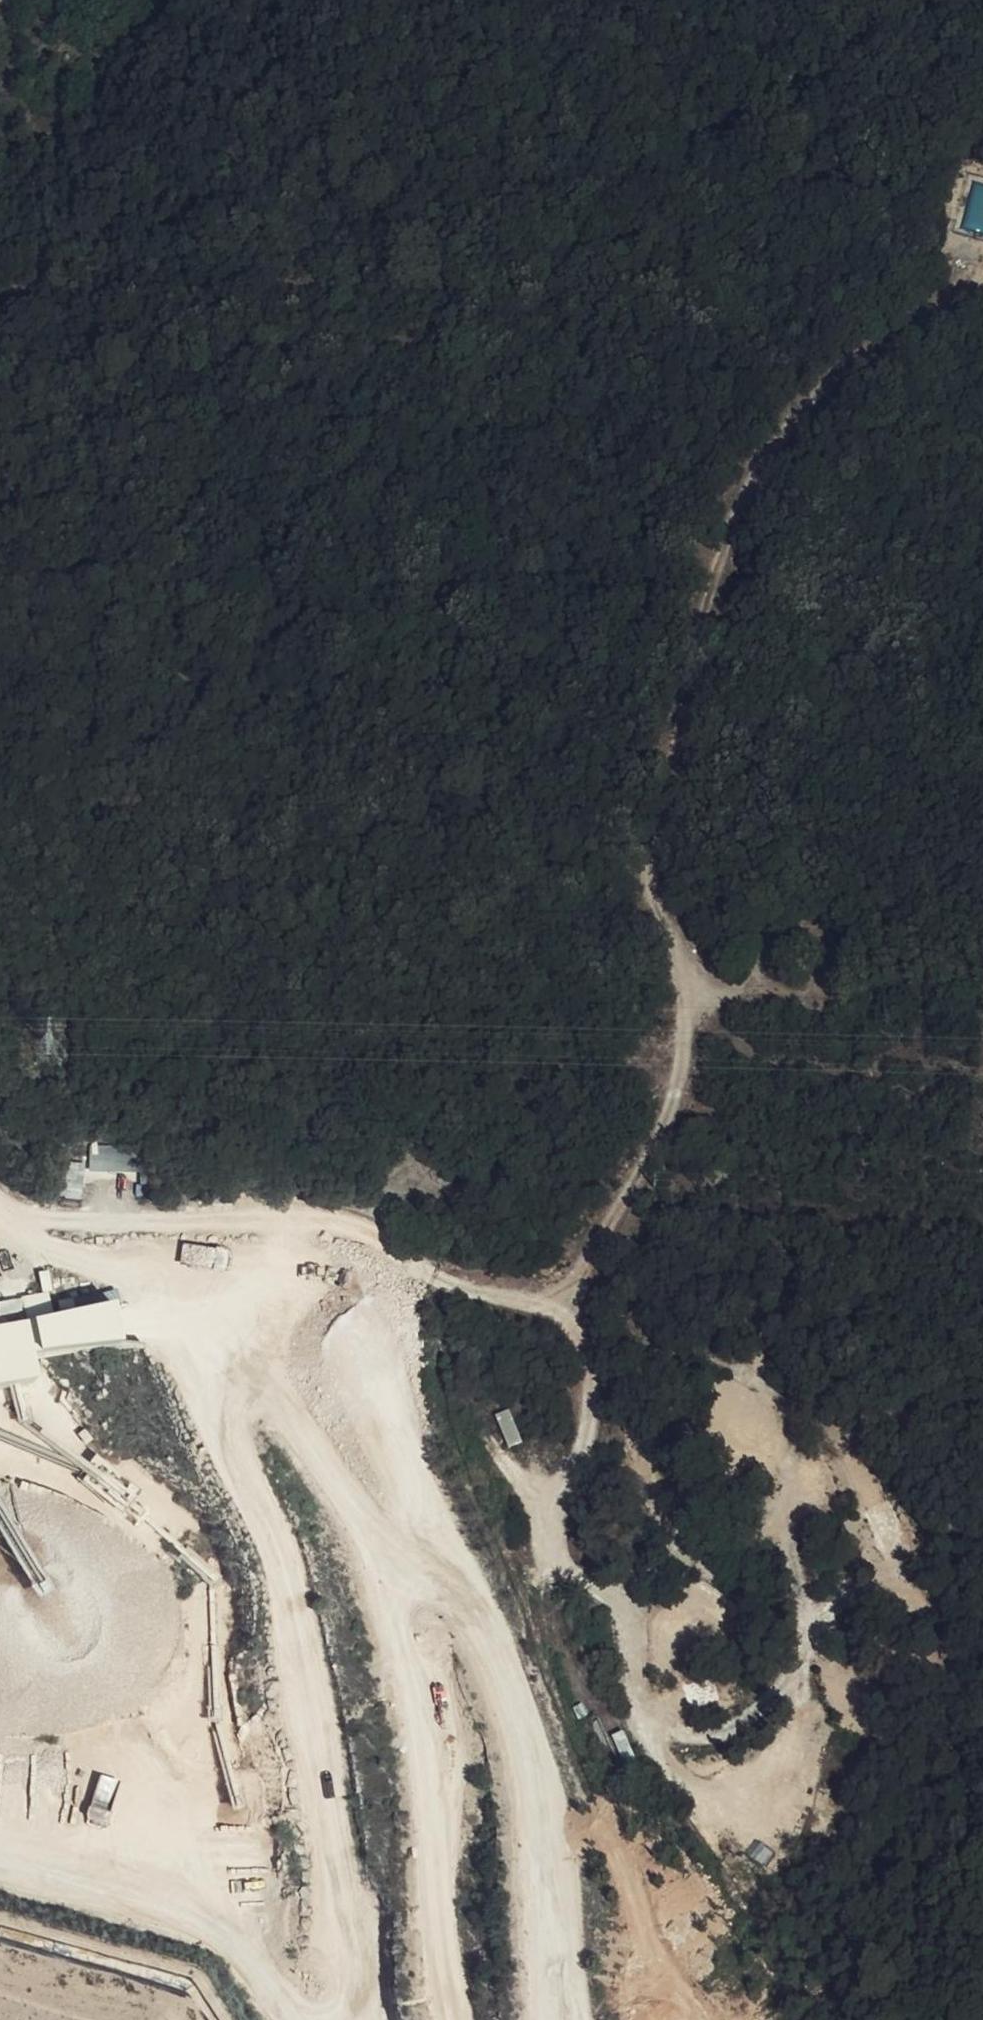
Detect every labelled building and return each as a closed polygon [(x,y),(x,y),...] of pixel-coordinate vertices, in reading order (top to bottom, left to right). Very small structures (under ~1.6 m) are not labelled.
[(138,1173),(140,1145),(92,1141),(90,1169),(138,1173)] [(0,1329),(0,1385),(27,1380),(23,1354),(48,1349),(44,1322),(0,1329)]
